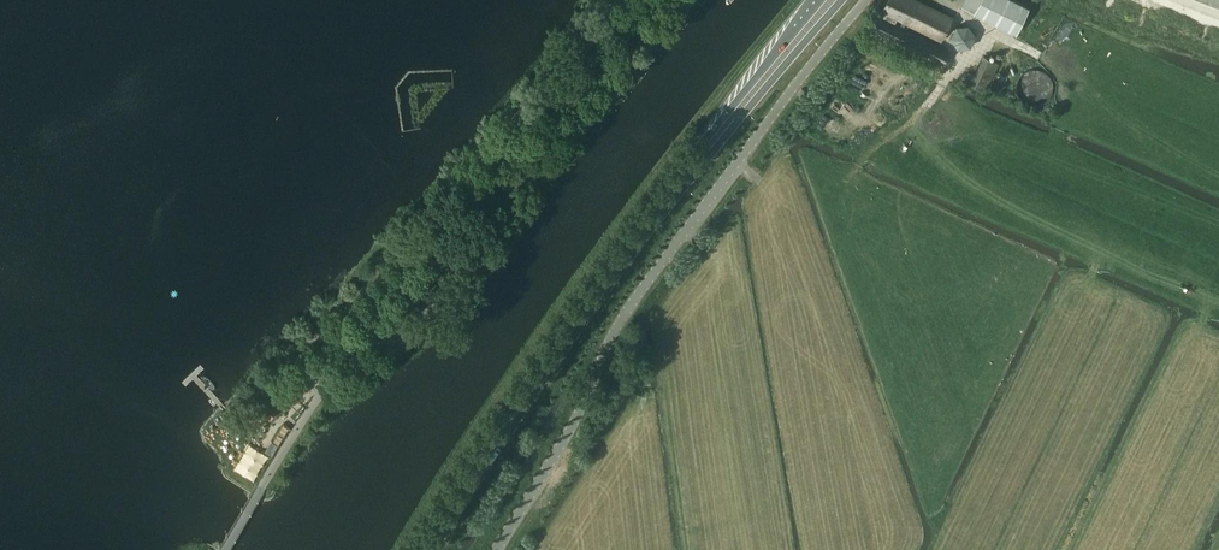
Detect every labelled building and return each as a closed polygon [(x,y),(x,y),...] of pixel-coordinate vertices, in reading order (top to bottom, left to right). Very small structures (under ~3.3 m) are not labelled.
[(906,45),(944,63),(950,51),(904,29),(908,22),(943,39),(952,18),(915,0),(888,0),(883,10),(886,12),(883,19),(880,17),(874,29),(906,45)] [(976,12),(1018,33),(1031,6),(1018,0),(982,0),(976,12)] [(957,26),(952,37),(958,48),(971,47),(976,36),(969,25),(957,26)] [(809,93),(801,88),(797,94),(805,100),(809,93)] [(272,441),(266,452),(272,455),(278,445),(272,441)] [(248,445),(233,470),(252,481),(267,457),(263,455),(257,451),(255,449),(251,447),(248,445)]
